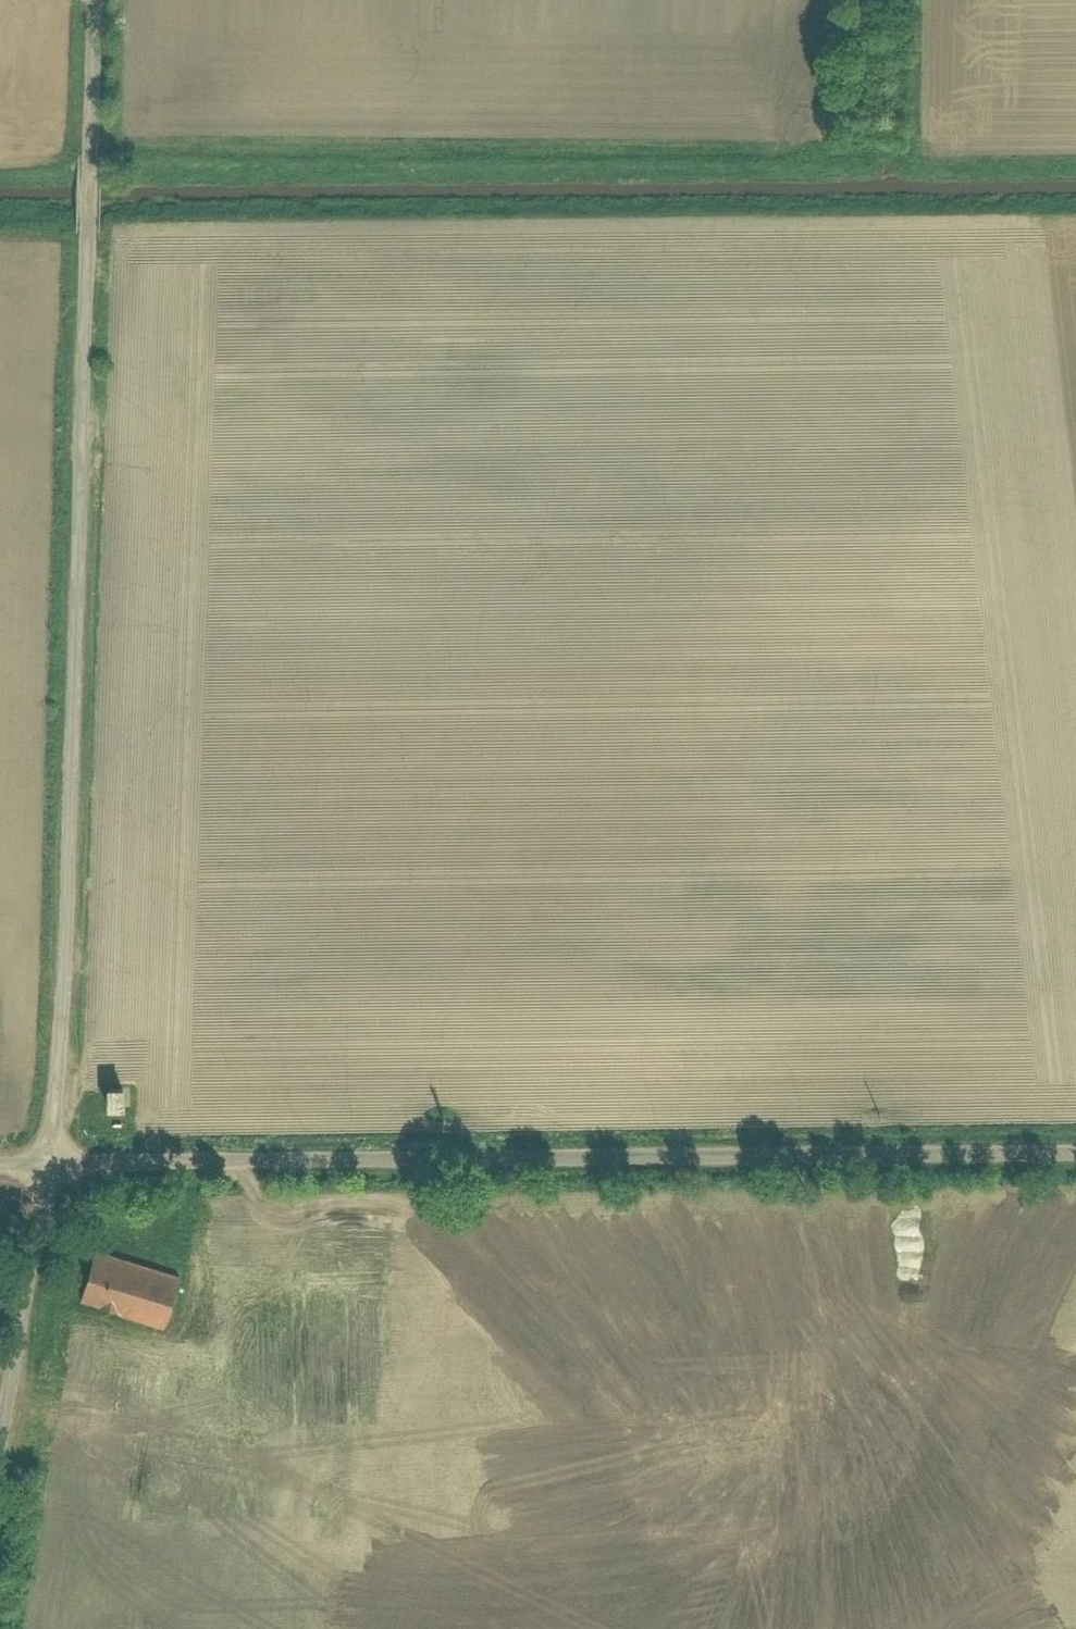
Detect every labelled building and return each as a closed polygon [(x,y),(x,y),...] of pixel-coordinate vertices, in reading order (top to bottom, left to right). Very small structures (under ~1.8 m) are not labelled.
[(90,1304),(176,1325),(189,1272),(103,1250),(90,1304)]
